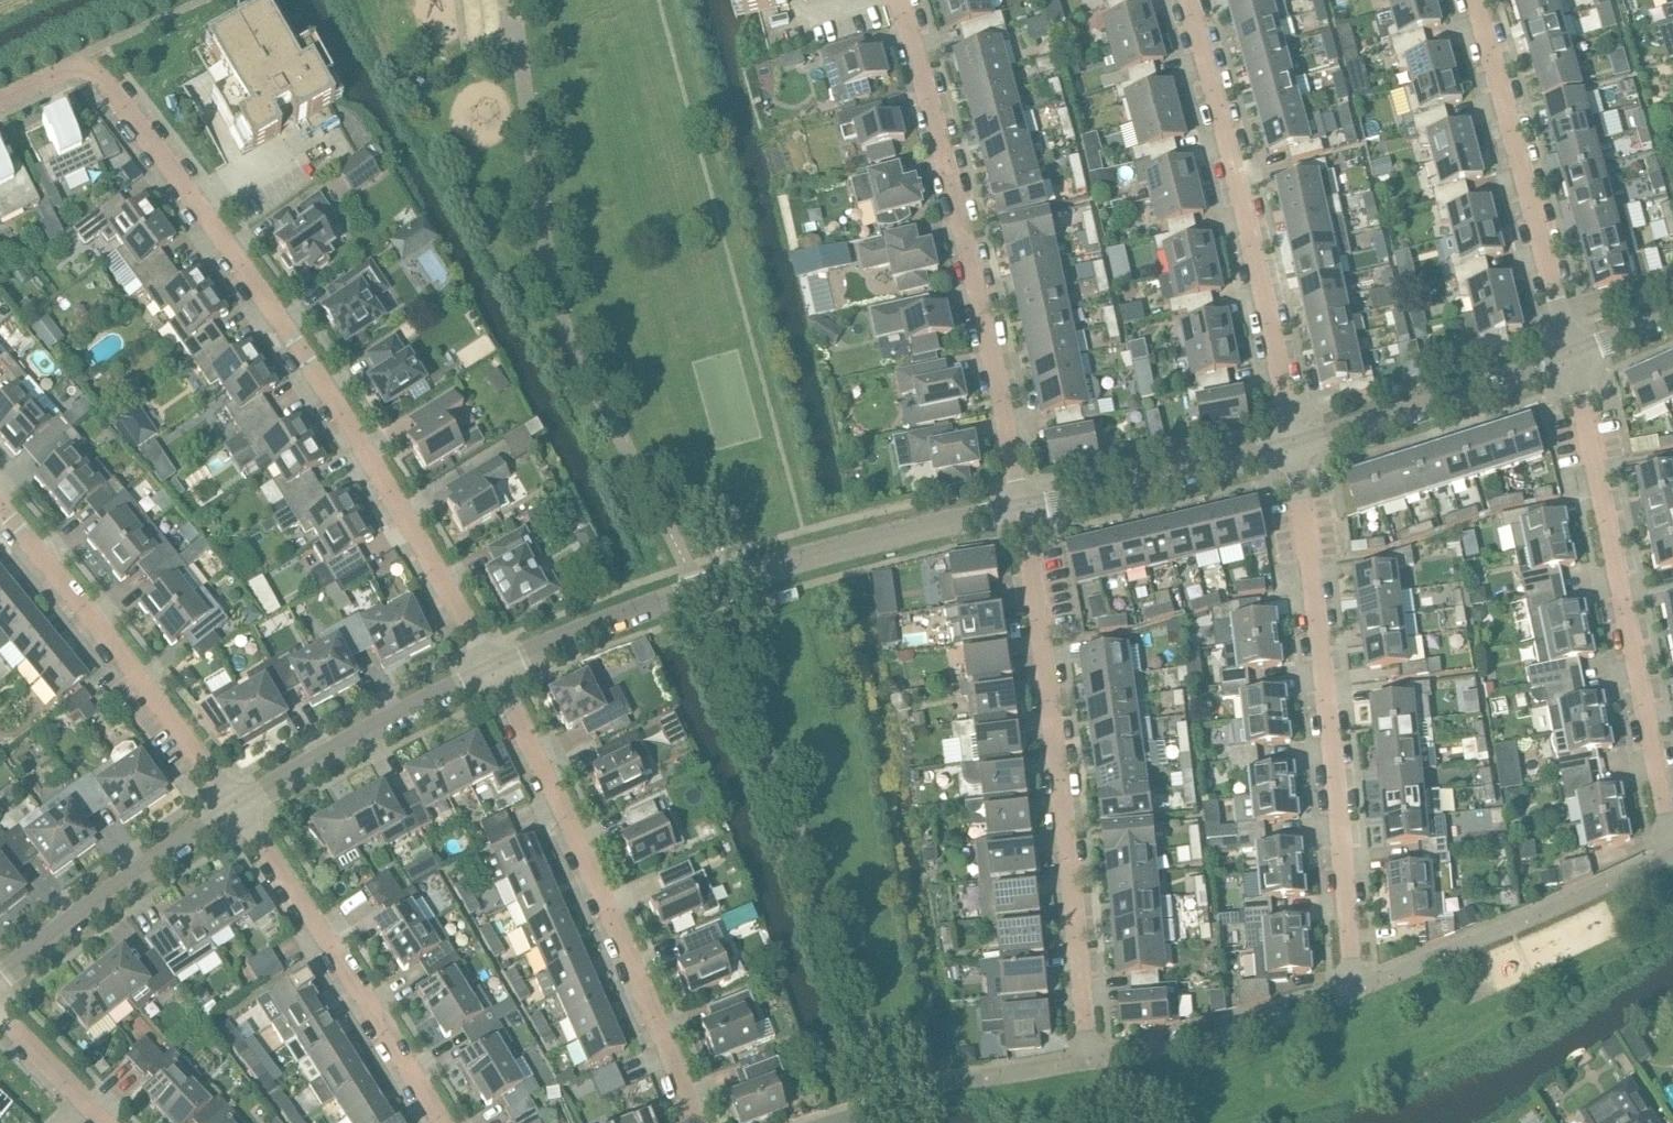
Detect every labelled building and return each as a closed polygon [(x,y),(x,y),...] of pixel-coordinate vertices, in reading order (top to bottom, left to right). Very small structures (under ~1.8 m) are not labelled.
[(745,15),(789,4),(788,0),(741,0),(745,15)] [(964,39),(992,31),(1006,27),(1002,13),(993,16),(988,0),(957,0),(943,4),(951,30),(961,27),(964,39)] [(1109,8),(1135,1),(1135,0),(1106,0),(1109,8)] [(1273,3),(1272,0),(1229,0),(1233,14),(1273,3)] [(1316,12),(1325,10),(1323,0),(1313,0),(1316,12)] [(1388,31),(1390,38),(1394,51),(1422,44),(1418,32),(1424,30),(1442,25),(1434,0),(1431,0),(1393,11),(1398,26),(1388,31)] [(1393,11),(1431,0),(1390,0),(1393,11)] [(1525,29),(1561,18),(1556,0),(1538,0),(1518,6),(1525,29)] [(1667,7),(1663,9),(1667,22),(1672,20),(1672,0),(1665,0),(1667,7)] [(1139,13),(1135,1),(1109,8),(1112,21),(1107,22),(1114,48),(1157,36),(1149,10),(1139,13)] [(322,83),(327,81),(331,78),(311,43),(302,48),(277,3),(195,50),(220,94),(212,99),(243,155),(281,134),(276,127),(291,118),(295,125),(334,103),(322,83)] [(1278,23),(1273,3),(1233,14),(1238,34),(1278,23)] [(1617,27),(1610,4),(1597,8),(1604,30),(1617,27)] [(1325,10),(1316,12),(1319,25),(1328,22),(1325,10)] [(1525,29),(1531,51),(1568,41),(1561,18),(1525,29)] [(1238,34),(1243,53),(1283,42),(1296,38),(1291,20),(1278,23),(1238,34)] [(1667,22),(1658,25),(1660,31),(1667,29),(1669,35),(1672,33),(1672,20),(1667,22)] [(958,55),(965,81),(1008,69),(1001,44),(1008,42),(1009,38),(1006,27),(992,31),(964,39),(968,52),(958,55)] [(1322,36),(1326,51),(1335,48),(1332,34),(1322,36)] [(1164,61),(1157,36),(1114,48),(1122,73),(1128,72),(1131,84),(1157,76),(1154,64),(1164,61)] [(864,40),(822,52),(830,81),(837,106),(871,96),(867,83),(888,77),(881,52),(868,55),(864,40)] [(1614,52),(1624,49),(1621,40),(1611,43),(1614,52)] [(1531,51),(1538,74),(1575,64),(1568,41),(1531,51)] [(1243,53),(1249,72),(1288,61),(1283,42),(1243,53)] [(1422,44),(1394,51),(1400,72),(1411,72),(1415,86),(1456,75),(1448,49),(1431,54),(1425,55),(1422,44)] [(1339,61),(1335,48),(1326,51),(1329,63),(1339,61)] [(1357,50),(1344,54),(1346,65),(1360,61),(1357,50)] [(801,53),(779,59),(783,72),(805,66),(801,53)] [(1053,73),(1063,70),(1059,55),(1049,58),(1053,73)] [(1249,72),(1254,91),(1294,80),(1288,61),(1249,72)] [(1364,62),(1348,66),(1357,101),(1373,97),(1364,62)] [(1628,63),(1612,67),(1615,77),(1621,76),(1631,73),(1628,63)] [(1582,87),(1575,64),(1538,74),(1545,98),(1582,87)] [(1014,92),(1008,69),(965,81),(971,103),(1014,92)] [(1332,75),(1336,89),(1345,87),(1341,73),(1332,75)] [(1415,86),(1405,89),(1415,127),(1443,119),(1440,108),(1445,106),(1463,101),(1456,75),(1415,86)] [(1161,89),(1157,76),(1131,84),(1116,88),(1120,101),(1129,99),(1135,123),(1178,112),(1171,86),(1161,89)] [(1063,95),(1059,79),(1049,82),(1053,97),(1063,95)] [(1254,91),(1259,110),(1299,99),(1294,80),(1254,91)] [(1629,99),(1638,97),(1633,81),(1624,84),(1629,99)] [(1349,100),(1345,87),(1336,89),(1339,102),(1349,100)] [(971,103),(977,126),(1020,115),(1014,92),(971,103)] [(1546,104),(1553,129),(1590,119),(1584,95),(1546,104)] [(1259,110),(1264,129),(1304,118),(1299,99),(1259,110)] [(906,140),(899,115),(886,118),(883,105),(838,116),(843,135),(858,132),(863,152),(868,150),(871,163),(896,157),(893,144),(906,140)] [(1072,125),(1067,110),(1057,112),(1062,128),(1072,125)] [(1185,137),(1178,112),(1135,123),(1142,147),(1133,150),(1136,163),(1151,159),(1178,153),(1175,140),(1185,137)] [(1633,115),(1638,131),(1648,128),(1643,112),(1633,115)] [(35,153),(51,187),(120,154),(101,130),(91,134),(88,128),(74,135),(64,114),(42,124),(52,145),(35,153)] [(1304,118),(1264,129),(1271,154),(1289,149),(1292,160),(1297,159),(1324,152),(1321,140),(1327,139),(1320,114),(1304,118)] [(977,126),(984,149),(1027,138),(1020,115),(977,126)] [(1559,152),(1596,142),(1609,138),(1603,115),(1590,119),(1553,129),(1559,152)] [(1415,127),(1404,130),(1407,143),(1419,140),(1421,147),(1432,147),(1436,162),(1477,151),(1470,125),(1452,130),(1446,131),(1443,119),(1415,127)] [(1066,143),(1076,140),(1072,125),(1062,128),(1066,143)] [(1643,147),(1652,144),(1648,128),(1638,131),(1643,147)] [(984,149),(990,172),(1033,160),(1027,138),(984,149)] [(7,166),(17,160),(5,140),(0,143),(0,154),(7,166)] [(1602,165),(1596,142),(1559,152),(1565,175),(1602,165)] [(379,176),(362,151),(338,168),(339,169),(338,170),(354,193),(379,176)] [(1440,177),(1430,182),(1436,203),(1464,195),(1461,184),(1466,182),(1484,177),(1477,151),(1436,162),(1440,177)] [(1136,163),(1134,164),(1140,187),(1151,184),(1155,199),(1198,189),(1193,169),(1192,163),(1181,165),(1178,153),(1151,159),(1136,163)] [(1100,155),(1087,158),(1091,175),(1104,172),(1100,155)] [(40,202),(19,161),(6,168),(0,156),(0,222),(40,202)] [(1083,171),(1080,156),(1069,158),(1073,174),(1083,171)] [(1651,177),(1661,174),(1656,158),(1647,161),(1651,177)] [(995,195),(995,196),(1041,183),(1040,182),(1039,182),(1033,160),(990,172),(996,194),(995,195)] [(1333,171),(1329,172),(1326,160),(1298,166),(1293,168),(1296,180),(1278,183),(1284,209),(1339,197),(1333,171)] [(1390,160),(1374,165),(1378,177),(1393,173),(1390,160)] [(131,163),(121,171),(131,184),(141,176),(131,163)] [(40,164),(33,168),(44,190),(51,187),(40,164)] [(1565,175),(1571,198),(1608,188),(1602,165),(1565,175)] [(912,218),(910,210),(923,207),(921,200),(925,199),(922,187),(918,188),(917,181),(904,184),(900,168),(852,181),(859,207),(873,204),(879,227),(885,228),(891,228),(896,227),(902,225),(907,222),(912,218)] [(1077,193),(1088,191),(1083,171),(1073,174),(1077,193)] [(1107,185),(1104,172),(1091,175),(1094,188),(1107,185)] [(1666,190),(1661,174),(1651,177),(1649,177),(1654,193),(1666,190)] [(1047,207),(1041,183),(995,196),(1002,219),(1047,207)] [(1571,198),(1577,221),(1614,211),(1608,188),(1571,198)] [(1204,214),(1198,189),(1155,199),(1161,225),(1167,223),(1170,236),(1197,230),(1194,217),(1204,214)] [(131,211),(119,195),(73,229),(85,245),(101,233),(108,243),(116,237),(124,247),(159,221),(151,210),(153,209),(144,198),(138,203),(140,205),(131,211)] [(1363,197),(1367,211),(1376,209),(1372,195),(1363,197)] [(1464,195),(1436,203),(1441,223),(1452,223),(1456,238),(1497,227),(1490,201),(1472,206),(1467,207),(1464,195)] [(286,235),(275,243),(285,257),(281,259),(289,270),(293,268),(295,271),(305,265),(310,272),(314,269),(316,272),(329,263),(327,260),(331,257),(333,255),(329,249),(319,235),(323,232),(322,229),(335,220),(319,196),(300,209),(304,214),(295,220),(294,219),(281,228),(286,235)] [(1288,228),(1343,216),(1339,197),(1284,209),(1288,228)] [(1672,220),(1672,214),(1670,204),(1660,206),(1665,222),(1672,220)] [(1627,207),(1614,211),(1577,221),(1583,244),(1620,234),(1633,230),(1627,207)] [(1379,222),(1376,209),(1367,211),(1370,225),(1379,222)] [(1097,231),(1092,212),(1082,215),(1086,233),(1097,231)] [(1054,240),(1049,216),(1003,226),(1008,250),(1054,240)] [(1288,228),(1292,248),(1348,236),(1343,216),(1288,228)] [(434,235),(424,219),(391,242),(401,257),(434,235)] [(1665,222),(1670,238),(1672,237),(1672,220),(1665,222)] [(116,253),(103,263),(129,298),(142,288),(172,267),(160,250),(173,241),(168,234),(170,232),(162,222),(160,223),(159,221),(124,247),(116,253)] [(58,226),(44,232),(49,242),(63,236),(58,226)] [(1460,253),(1450,258),(1456,279),(1484,271),(1481,260),(1486,258),(1504,254),(1497,227),(1456,238),(1460,253)] [(1200,242),(1197,230),(1170,236),(1155,239),(1158,253),(1168,251),(1173,275),(1216,266),(1210,240),(1200,242)] [(1633,230),(1620,234),(1583,244),(1589,266),(1639,253),(1633,230)] [(1090,249),(1100,246),(1097,231),(1086,233),(1090,249)] [(888,242),(860,249),(865,271),(892,264),(896,280),(898,280),(901,293),(929,287),(926,274),(938,271),(932,244),(919,247),(916,233),(887,239),(888,242)] [(1373,235),(1376,250),(1386,248),(1382,233),(1373,235)] [(1348,236),(1292,248),(1297,267),(1337,258),(1352,255),(1348,236)] [(804,243),(803,249),(804,255),(810,254),(825,250),(824,244),(820,239),(814,237),(808,239),(804,243)] [(1014,273),(1058,263),(1053,241),(1055,241),(1054,240),(1008,250),(1009,250),(1014,273)] [(851,261),(847,245),(825,250),(810,254),(814,270),(851,261)] [(1389,260),(1386,248),(1376,250),(1380,263),(1389,260)] [(1639,253),(1589,266),(1596,290),(1624,283),(1629,300),(1654,289),(1644,252),(1639,253)] [(1297,267),(1301,286),(1341,278),(1337,258),(1297,267)] [(1096,280),(1107,277),(1104,262),(1093,264),(1096,280)] [(1014,273),(1019,296),(1063,287),(1058,263),(1014,273)] [(336,328),(346,343),(379,321),(378,319),(384,315),(373,299),(387,289),(370,264),(335,287),(343,298),(323,312),(334,329),(336,328)] [(1216,266),(1173,275),(1162,278),(1163,280),(1160,280),(1164,301),(1167,301),(1168,303),(1169,302),(1172,315),(1187,312),(1214,307),(1212,294),(1222,292),(1216,266)] [(172,267),(142,288),(160,314),(168,308),(176,318),(211,293),(210,292),(210,291),(212,290),(204,279),(202,281),(197,274),(184,283),(172,267)] [(1484,271),(1456,279),(1461,299),(1472,299),(1475,314),(1517,304),(1510,277),(1487,283),(1484,271)] [(1383,274),(1386,288),(1396,286),(1392,272),(1383,274)] [(1100,295),(1110,293),(1107,277),(1096,280),(1100,295)] [(1413,289),(1418,288),(1415,277),(1401,280),(1404,292),(1413,289)] [(1305,306),(1345,297),(1341,278),(1301,286),(1305,306)] [(1399,301),(1396,286),(1386,288),(1387,291),(1378,293),(1382,305),(1399,301)] [(1019,296),(1024,319),(1068,310),(1063,287),(1019,296)] [(1413,289),(1404,292),(1406,300),(1415,297),(1413,289)] [(211,293),(176,318),(167,324),(193,360),(224,339),(212,323),(221,317),(222,319),(229,314),(221,303),(219,305),(211,293)] [(1305,306),(1309,325),(1349,316),(1345,297),(1305,306)] [(878,338),(907,331),(910,344),(914,343),(917,356),(939,351),(936,338),(952,335),(953,335),(952,330),(956,329),(952,312),(948,313),(947,308),(946,308),(946,309),(920,315),(918,301),(872,312),(878,338)] [(1517,304),(1475,314),(1479,329),(1470,334),(1476,358),(1510,346),(1508,334),(1523,330),(1517,304)] [(27,308),(21,307),(16,311),(23,320),(31,313),(27,308)] [(1217,319),(1214,307),(1187,312),(1190,325),(1184,326),(1190,352),(1233,343),(1227,317),(1217,319)] [(1118,324),(1114,308),(1104,311),(1107,326),(1118,324)] [(1024,319),(1029,342),(1073,333),(1068,310),(1024,319)] [(1393,312),(1396,326),(1406,324),(1402,310),(1393,312)] [(1314,344),(1354,336),(1349,316),(1309,325),(1314,344)] [(820,318),(809,321),(812,332),(826,340),(834,326),(820,318)] [(1111,341),(1121,339),(1118,324),(1107,326),(1111,341)] [(1409,337),(1406,324),(1396,326),(1400,340),(1409,337)] [(1426,327),(1415,330),(1418,342),(1429,339),(1426,327)] [(1029,342),(1034,366),(1078,357),(1073,333),(1029,342)] [(53,335),(41,345),(50,355),(61,345),(53,335)] [(1314,344),(1318,364),(1358,355),(1354,336),(1314,344)] [(462,349),(468,362),(495,350),(489,337),(462,349)] [(226,391),(262,367),(261,365),(262,364),(255,353),(253,354),(248,347),(235,356),(224,339),(193,360),(210,386),(219,381),(226,391)] [(376,398),(385,411),(398,402),(397,400),(425,382),(417,370),(422,367),(414,354),(409,357),(408,355),(406,357),(394,339),(368,355),(376,367),(380,373),(368,381),(378,396),(376,398)] [(1237,363),(1233,343),(1190,352),(1197,390),(1230,384),(1228,371),(1238,369),(1237,363)] [(9,373),(16,366),(5,353),(0,357),(0,363),(9,373)] [(1134,369),(1133,363),(1131,353),(1120,355),(1124,371),(1134,369)] [(1372,369),(1361,369),(1358,355),(1318,364),(1324,389),(1338,386),(1338,387),(1348,385),(1351,397),(1377,390),(1372,369)] [(1034,366),(1039,389),(1083,380),(1078,357),(1034,366)] [(1650,369),(1666,405),(1672,402),(1672,363),(1672,360),(1650,369)] [(1135,364),(1137,378),(1152,375),(1149,361),(1135,364)] [(1421,377),(1432,373),(1428,362),(1417,365),(1421,377)] [(946,363),(898,373),(903,396),(918,393),(922,410),(915,411),(918,426),(957,417),(955,404),(967,402),(962,376),(949,379),(946,363)] [(28,379),(16,366),(9,373),(20,386),(28,379)] [(263,369),(262,367),(226,391),(233,402),(225,408),(242,434),(273,413),(262,397),(275,388),(271,380),(273,379),(265,368),(263,369)] [(1666,405),(1650,369),(1628,379),(1644,415),(1666,405)] [(0,435),(33,407),(44,396),(28,378),(28,379),(20,386),(17,389),(16,388),(0,403),(0,435)] [(1055,413),(1057,426),(1085,420),(1100,417),(1097,403),(1100,400),(1102,395),(1100,385),(1096,381),(1093,379),(1094,379),(1094,378),(1083,380),(1039,389),(1045,415),(1055,413)] [(1230,384),(1197,390),(1188,392),(1190,406),(1200,404),(1205,430),(1248,422),(1243,395),(1233,397),(1230,384)] [(409,420),(417,434),(406,440),(425,472),(457,453),(460,458),(484,443),(476,429),(457,440),(444,418),(462,407),(454,393),(409,420)] [(33,407),(0,435),(9,445),(7,447),(16,457),(22,452),(20,450),(22,448),(38,435),(49,447),(63,435),(71,428),(93,409),(85,399),(62,418),(59,414),(44,396),(33,407)] [(1133,398),(1128,404),(1129,411),(1142,409),(1140,396),(1133,398)] [(136,450),(137,452),(158,437),(134,404),(114,419),(115,420),(109,424),(116,434),(130,454),(136,450)] [(274,465),(311,442),(303,431),(306,429),(298,418),(292,422),(293,424),(284,430),(273,413),(242,434),(223,446),(232,461),(251,448),(259,460),(267,454),(274,465)] [(1093,432),(1088,433),(1085,420),(1057,426),(1060,438),(1050,441),(1055,467),(1098,459),(1093,432)] [(1531,420),(1508,427),(1519,465),(1543,457),(1531,420)] [(1519,465),(1508,427),(1485,434),(1497,472),(1519,465)] [(71,428),(63,435),(75,448),(82,441),(71,428)] [(934,459),(937,475),(939,475),(942,487),(970,482),(967,469),(980,467),(975,439),(953,443),(951,429),(910,437),(914,463),(934,459)] [(523,431),(503,443),(516,463),(535,451),(523,431)] [(1163,431),(1150,434),(1153,447),(1166,444),(1163,431)] [(1485,434),(1462,442),(1474,479),(1497,472),(1485,434)] [(1661,450),(1672,447),(1672,437),(1659,440),(1661,450)] [(281,476),(273,482),(285,501),(273,508),(278,515),(289,508),(321,488),(310,471),(324,463),(319,455),(321,454),(314,443),(312,444),(311,442),(274,465),(281,476)] [(1474,479),(1462,442),(1439,449),(1451,486),(1474,479)] [(1439,449),(1417,456),(1429,493),(1451,486),(1439,449)] [(45,487),(53,497),(86,469),(71,451),(42,475),(40,473),(34,478),(43,489),(45,487)] [(1644,500),(1672,493),(1672,454),(1667,456),(1648,459),(1651,473),(1639,475),(1644,500)] [(1429,493),(1417,456),(1394,463),(1406,500),(1429,493)] [(459,496),(447,503),(455,516),(452,517),(462,534),(499,512),(508,506),(496,485),(510,477),(498,457),(452,484),(459,496)] [(1394,463),(1371,470),(1383,508),(1406,500),(1394,463)] [(152,476),(160,487),(175,477),(167,466),(152,476)] [(86,469),(53,497),(62,508),(60,509),(69,519),(75,515),(73,513),(102,488),(86,469)] [(1383,508),(1371,470),(1348,478),(1360,515),(1383,508)] [(105,485),(117,498),(125,492),(113,478),(105,485)] [(176,496),(178,487),(175,482),(164,489),(171,500),(176,496)] [(1536,489),(1538,501),(1556,497),(1553,486),(1536,489)] [(331,505),(321,488),(289,508),(278,515),(261,525),(265,533),(277,526),(282,534),(299,524),(305,534),(314,529),(321,540),(358,518),(356,516),(359,515),(352,503),(350,504),(345,497),(331,505)] [(106,560),(151,524),(125,492),(117,498),(103,510),(113,523),(94,538),(93,536),(87,541),(95,551),(97,550),(106,560)] [(1524,492),(1504,496),(1508,508),(1527,504),(1524,492)] [(1649,523),(1672,518),(1672,493),(1644,500),(1649,523)] [(1500,509),(1508,508),(1504,496),(1496,498),(1487,501),(1491,513),(1500,509)] [(544,515),(553,517),(559,514),(552,503),(541,509),(544,515)] [(1257,503),(1233,509),(1242,547),(1266,541),(1257,503)] [(1476,505),(1459,511),(1463,523),(1480,517),(1476,505)] [(1543,507),(1501,516),(1504,530),(1511,528),(1516,552),(1529,549),(1570,541),(1565,516),(1546,520),(1543,507)] [(1233,509),(1210,514),(1219,553),(1221,552),(1225,571),(1245,566),(1241,547),(1242,547),(1233,509)] [(1446,528),(1463,523),(1459,511),(1442,517),(1446,528)] [(1210,514),(1186,520),(1195,558),(1219,553),(1210,514)] [(365,529),(358,518),(321,540),(312,546),(323,564),(312,571),(319,582),(314,585),(319,593),(335,584),(367,565),(357,547),(366,542),(367,544),(374,540),(367,528),(365,529)] [(1649,523),(1654,546),(1672,542),(1672,518),(1649,523)] [(1186,520),(1163,525),(1172,563),(1195,558),(1186,520)] [(1432,522),(1415,528),(1418,538),(1435,532),(1432,522)] [(155,574),(169,562),(177,556),(151,524),(106,560),(114,571),(112,572),(121,583),(127,578),(125,576),(144,561),(155,574)] [(1163,525),(1140,531),(1149,569),(1172,563),(1163,525)] [(587,557),(601,549),(589,527),(575,535),(587,557)] [(1398,534),(1401,544),(1418,538),(1415,528),(1398,534)] [(531,608),(560,591),(551,575),(540,582),(529,562),(539,557),(524,530),(488,550),(498,567),(488,573),(487,573),(485,574),(507,614),(510,612),(509,612),(527,602),(531,608)] [(1140,531),(1117,536),(1126,574),(1149,569),(1140,531)] [(1475,532),(1462,535),(1463,542),(1477,539),(1475,532)] [(1117,536),(1094,542),(1103,580),(1126,574),(1117,536)] [(202,539),(194,545),(203,556),(210,550),(202,539)] [(1367,541),(1369,551),(1386,549),(1385,539),(1367,541)] [(1529,549),(1516,552),(1526,598),(1555,592),(1552,577),(1562,575),(1561,568),(1576,565),(1570,541),(1529,549)] [(1103,580),(1094,542),(1070,547),(1079,586),(1103,580)] [(1654,546),(1660,570),(1672,567),(1672,542),(1654,546)] [(1359,598),(1400,592),(1397,568),(1415,566),(1412,548),(1413,548),(1412,547),(1388,556),(1386,556),(1388,569),(1356,574),(1359,598)] [(984,548),(960,551),(954,552),(955,561),(952,561),(954,577),(941,579),(945,604),(990,597),(988,583),(999,581),(995,555),(985,556),(984,548)] [(188,569),(177,556),(169,562),(155,574),(165,587),(146,602),(144,600),(138,605),(147,615),(149,614),(157,624),(191,598),(203,588),(188,569)] [(367,565),(335,584),(342,595),(374,575),(367,565)] [(9,583),(0,572),(0,590),(9,583)] [(1250,583),(1253,594),(1266,593),(1265,581),(1250,583)] [(9,583),(0,590),(0,621),(24,601),(9,583)] [(1237,585),(1239,596),(1253,594),(1250,583),(1237,585)] [(124,610),(131,603),(117,587),(109,594),(124,610)] [(195,625),(206,639),(213,633),(228,621),(203,588),(191,598),(157,624),(165,635),(163,636),(172,647),(178,642),(176,640),(181,636),(195,625)] [(1452,593),(1454,609),(1464,608),(1462,591),(1452,593)] [(1473,594),(1475,607),(1489,604),(1486,591),(1473,594)] [(1400,592),(1359,598),(1362,622),(1403,616),(1400,592)] [(1535,644),(1590,632),(1585,607),(1569,611),(1568,604),(1558,606),(1555,592),(1526,598),(1535,644)] [(276,610),(275,594),(260,595),(261,611),(276,610)] [(1218,596),(1205,600),(1208,611),(1221,607),(1218,596)] [(895,599),(877,602),(879,616),(897,613),(895,599)] [(1195,615),(1208,611),(1205,600),(1192,604),(1195,615)] [(1222,607),(1213,610),(1214,624),(1234,622),(1237,646),(1279,641),(1276,616),(1264,618),(1261,600),(1234,603),(1222,607)] [(24,601),(0,621),(0,631),(10,643),(39,620),(24,601)] [(956,646),(964,645),(997,641),(1008,639),(1008,637),(1011,636),(1009,623),(1006,624),(1004,613),(993,615),(991,602),(946,608),(948,625),(953,624),(956,646)] [(410,604),(387,616),(407,658),(431,646),(429,641),(430,641),(430,639),(428,640),(410,604)] [(1172,604),(1158,608),(1161,619),(1175,615),(1172,604)] [(407,658),(387,616),(382,606),(359,617),(358,615),(344,623),(357,647),(369,640),(381,664),(379,664),(380,666),(381,665),(384,670),(407,658)] [(1486,607),(1472,610),(1474,624),(1483,623),(1488,616),(1486,607)] [(1145,612),(1148,623),(1161,619),(1158,608),(1145,612)] [(1467,624),(1464,608),(1454,609),(1457,625),(1467,624)] [(895,616),(879,618),(881,629),(896,627),(895,616)] [(1403,616),(1362,622),(1366,646),(1406,640),(1403,616)] [(1127,617),(1112,619),(1115,631),(1128,629),(1127,617)] [(1099,621),(1101,633),(1115,631),(1112,619),(1099,621)] [(54,638),(39,620),(10,643),(25,662),(54,638)] [(1182,620),(1167,624),(1170,647),(1185,645),(1182,620)] [(343,654),(357,647),(344,623),(319,635),(325,647),(313,654),(335,695),(359,682),(356,678),(358,677),(357,676),(355,677),(343,654)] [(1590,632),(1535,644),(1540,666),(1527,669),(1532,691),(1544,689),(1574,683),(1571,669),(1581,667),(1580,660),(1595,657),(1590,632)] [(200,660),(221,643),(213,633),(191,650),(200,660)] [(1094,654),(1083,655),(1087,681),(1131,675),(1142,674),(1139,647),(1127,649),(1122,650),(1120,637),(1101,639),(1092,640),(1094,654)] [(1406,640),(1366,646),(1369,670),(1401,665),(1403,679),(1430,675),(1430,674),(1429,674),(1424,637),(1406,640)] [(25,662),(40,680),(69,656),(54,638),(25,662)] [(964,645),(970,684),(1003,680),(1013,678),(1013,674),(1015,671),(1014,663),(1011,661),(1010,652),(999,654),(997,641),(964,645)] [(1227,672),(1220,673),(1222,687),(1249,683),(1248,670),(1282,666),(1279,641),(1237,646),(1224,648),(1227,672)] [(270,662),(284,686),(297,679),(309,702),(307,703),(308,704),(310,703),(312,708),(335,695),(313,654),(301,660),(295,649),(270,662)] [(77,666),(69,656),(40,680),(58,702),(84,680),(74,668),(77,666)] [(271,693),(284,686),(270,662),(246,676),(253,687),(241,694),(265,735),(288,721),(285,717),(286,716),(286,715),(284,716),(271,693)] [(1430,665),(1431,675),(1443,674),(1441,664),(1430,665)] [(1179,685),(1189,684),(1188,668),(1177,669),(1179,685)] [(569,685),(550,694),(551,696),(547,698),(559,721),(563,719),(568,730),(587,720),(594,734),(632,715),(618,688),(597,699),(586,677),(583,678),(581,674),(567,681),(569,685)] [(1134,699),(1131,675),(1087,681),(1090,705),(1134,699)] [(970,684),(961,685),(963,695),(967,698),(970,698),(972,724),(1008,719),(1019,718),(1016,691),(1005,692),(1003,680),(970,684)] [(234,683),(195,706),(218,738),(232,730),(239,742),(237,743),(238,744),(239,744),(242,748),(265,735),(241,694),(234,683)] [(1249,683),(1222,687),(1224,700),(1243,698),(1246,722),(1288,718),(1286,693),(1251,697),(1249,683)] [(1405,699),(1373,702),(1375,726),(1432,720),(1429,697),(1432,696),(1430,684),(1431,684),(1431,683),(1403,685),(1405,699)] [(1547,703),(1554,735),(1608,724),(1603,699),(1588,702),(1587,695),(1576,697),(1574,683),(1544,689),(1547,703)] [(1494,685),(1486,686),(1488,700),(1497,699),(1494,685)] [(83,689),(62,707),(70,717),(92,699),(83,689)] [(1544,689),(1532,691),(1533,699),(1540,704),(1547,703),(1544,689)] [(1185,708),(1184,692),(1173,693),(1175,709),(1185,708)] [(1090,705),(1093,728),(1138,722),(1137,722),(1134,699),(1090,705)] [(1291,742),(1288,718),(1246,722),(1233,724),(1236,748),(1229,749),(1231,763),(1258,760),(1256,746),(1291,742)] [(962,765),(1024,758),(1023,750),(1027,745),(1026,735),(1021,736),(1021,732),(1010,734),(1008,719),(972,724),(953,726),(955,741),(961,741),(963,765),(962,765)] [(1137,722),(1138,722),(1093,728),(1097,752),(1141,746),(1154,744),(1151,720),(1137,722)] [(1375,726),(1378,750),(1434,744),(1432,720),(1375,726)] [(1473,724),(1476,740),(1486,739),(1483,722),(1473,724)] [(1177,725),(1179,741),(1189,739),(1187,724),(1177,725)] [(1557,752),(1562,780),(1592,775),(1589,760),(1599,758),(1598,751),(1613,748),(1608,724),(1554,735),(1554,739),(1553,742),(1554,750),(1557,752)] [(471,788),(494,776),(500,789),(519,779),(501,745),(483,754),(481,750),(485,748),(479,738),(480,738),(480,736),(475,739),(473,734),(450,746),(471,788)] [(605,806),(641,789),(645,787),(635,767),(648,761),(635,734),(596,753),(602,766),(593,770),(596,777),(598,776),(601,782),(595,785),(605,806)] [(1189,739),(1179,741),(1180,756),(1181,764),(1191,763),(1192,763),(1191,755),(1189,739)] [(1478,757),(1488,755),(1486,739),(1476,740),(1478,757)] [(1097,752),(1100,776),(1144,770),(1160,767),(1157,744),(1141,747),(1141,746),(1097,752)] [(1434,744),(1378,750),(1381,774),(1421,770),(1436,768),(1434,744)] [(111,760),(119,771),(145,810),(167,795),(164,791),(168,788),(167,787),(166,787),(160,778),(157,780),(133,746),(123,747),(116,752),(111,760)] [(428,757),(427,757),(449,799),(471,788),(450,746),(434,754),(435,757),(430,759),(428,757)] [(419,798),(407,805),(420,829),(433,823),(426,811),(449,799),(427,757),(404,770),(406,774),(404,775),(405,776),(407,776),(419,798)] [(1027,782),(1026,771),(1013,772),(1012,760),(1024,759),(1024,758),(962,765),(963,778),(964,778),(964,781),(965,782),(966,784),(968,786),(969,787),(971,788),(973,789),(975,789),(977,789),(979,789),(981,788),(983,787),(985,801),(966,803),(967,804),(1029,797),(1028,795),(1030,793),(1031,790),(1031,787),(1029,784),(1027,782)] [(1258,760),(1231,763),(1232,776),(1252,774),(1254,798),(1296,794),(1294,769),(1259,773),(1258,760)] [(1102,799),(1148,793),(1148,792),(1147,792),(1144,770),(1100,776),(1103,798),(1102,799)] [(1421,770),(1381,774),(1383,798),(1423,794),(1421,770)] [(1481,771),(1483,787),(1493,786),(1491,770),(1481,771)] [(123,825),(145,810),(119,771),(98,785),(90,774),(74,785),(91,808),(105,798),(120,819),(118,820),(119,822),(120,821),(123,825)] [(1182,772),(1184,788),(1194,787),(1193,771),(1182,772)] [(1579,800),(1584,824),(1626,816),(1621,791),(1606,794),(1605,787),(1595,789),(1592,775),(1562,780),(1567,803),(1579,800)] [(379,783),(356,796),(379,837),(385,848),(407,836),(420,829),(407,805),(394,812),(391,805),(382,789),(384,788),(383,787),(381,787),(379,783)] [(74,785),(39,811),(47,822),(75,860),(96,844),(93,840),(94,839),(93,838),(92,839),(82,825),(77,818),(91,808),(74,785)] [(1486,804),(1496,802),(1493,786),(1483,787),(1486,804)] [(1197,806),(1194,787),(1184,788),(1186,807),(1197,806)] [(1441,792),(1423,794),(1383,798),(1386,822),(1443,816),(1441,792)] [(1152,817),(1148,793),(1102,799),(1105,824),(1152,817)] [(1517,806),(1520,801),(1519,793),(1506,795),(1508,807),(1517,806)] [(1296,794),(1254,798),(1235,800),(1237,827),(1238,838),(1265,836),(1264,822),(1299,819),(1296,794)] [(357,849),(379,837),(356,796),(340,805),(341,807),(337,810),(335,807),(334,808),(357,849)] [(976,842),(1033,837),(1033,834),(1035,832),(1035,829),(1035,826),(1034,823),(1032,821),(1031,810),(1017,812),(1016,799),(1029,798),(1029,797),(967,804),(968,818),(969,820),(970,822),(971,824),(972,825),(974,826),(976,827),(978,828),(980,829),(982,829),(984,828),(986,828),(988,827),(989,840),(976,842)] [(653,804),(625,816),(633,833),(621,839),(634,868),(684,845),(669,812),(659,816),(653,804)] [(357,849),(334,808),(311,821),(313,826),(307,829),(308,830),(309,830),(316,839),(320,837),(334,862),(357,849)] [(53,875),(75,860),(47,822),(39,811),(3,837),(20,860),(34,849),(49,870),(48,871),(49,872),(50,871),(53,875)] [(480,823),(485,835),(511,824),(505,812),(480,823)] [(1386,822),(1388,846),(1420,843),(1421,856),(1449,853),(1445,816),(1443,816),(1386,822)] [(1626,816),(1584,824),(1589,848),(1631,840),(1626,816)] [(491,848),(516,836),(511,824),(485,835),(491,848)] [(1206,826),(1208,841),(1209,841),(1217,840),(1224,839),(1238,838),(1237,827),(1221,828),(1220,824),(1206,826)] [(1106,830),(1108,855),(1155,851),(1153,826),(1106,830)] [(1189,828),(1191,848),(1201,847),(1199,827),(1189,828)] [(1265,836),(1238,838),(1239,852),(1259,850),(1261,875),(1304,871),(1301,846),(1267,849),(1265,836)] [(20,860),(3,837),(0,839),(0,905),(6,912),(27,896),(24,891),(25,890),(24,889),(23,890),(7,870),(20,860)] [(976,842),(980,882),(1037,876),(1037,874),(1041,872),(1040,861),(1036,860),(1035,850),(1015,852),(1014,839),(1033,837),(976,842)] [(1497,842),(1497,848),(1508,847),(1507,837),(1501,837),(1497,842)] [(1217,840),(1209,841),(1210,855),(1225,853),(1224,839),(1217,840)] [(495,886),(506,881),(542,865),(531,840),(530,840),(530,842),(485,862),(495,886)] [(1203,862),(1201,847),(1191,848),(1193,863),(1203,862)] [(1110,855),(1111,878),(1156,874),(1154,852),(1155,851),(1108,855),(1110,855)] [(1449,853),(1421,856),(1401,858),(1402,871),(1391,872),(1393,899),(1445,894),(1452,894),(1449,867),(1450,867),(1449,853)] [(440,870),(432,854),(403,870),(411,886),(437,871),(440,870)] [(1560,864),(1565,889),(1591,876),(1589,858),(1560,864)] [(658,877),(664,891),(666,890),(669,895),(650,904),(661,928),(702,910),(696,897),(711,891),(703,872),(694,876),(688,863),(658,877)] [(552,888),(542,865),(506,881),(516,904),(552,888)] [(1306,896),(1304,871),(1261,875),(1263,899),(1244,901),(1245,914),(1272,912),(1271,899),(1306,896)] [(364,887),(372,898),(395,883),(388,872),(364,887)] [(227,873),(205,888),(230,927),(249,915),(254,923),(273,910),(274,912),(276,911),(260,887),(258,888),(260,890),(245,900),(237,888),(240,886),(233,877),(234,876),(234,875),(230,878),(227,873)] [(1111,878),(1114,902),(1158,898),(1156,874),(1111,878)] [(1543,877),(1545,887),(1557,885),(1555,875),(1543,877)] [(980,882),(984,921),(998,920),(1031,917),(1042,916),(1039,889),(1028,890),(1026,878),(1037,877),(1037,876),(980,882)] [(1515,877),(1504,877),(1505,890),(1516,889),(1515,877)] [(1194,879),(1196,895),(1207,894),(1205,878),(1194,879)] [(454,888),(462,902),(472,896),(464,882),(454,888)] [(379,909),(389,902),(402,893),(395,883),(372,898),(379,909)] [(412,887),(402,893),(389,902),(396,913),(375,927),(389,949),(424,927),(411,906),(421,899),(412,887)] [(209,941),(230,927),(205,888),(190,898),(191,900),(186,903),(185,901),(184,902),(209,941)] [(552,888),(516,904),(526,927),(562,911),(552,888)] [(1209,909),(1207,894),(1196,895),(1198,910),(1209,909)] [(1445,894),(1393,899),(1395,926),(1427,924),(1429,945),(1456,934),(1454,915),(1447,916),(1445,894)] [(472,896),(462,902),(470,915),(480,909),(472,896)] [(1114,902),(1116,926),(1160,922),(1158,898),(1114,902)] [(167,925),(146,939),(154,951),(159,957),(175,980),(177,979),(195,966),(217,952),(209,941),(184,902),(162,916),(164,921),(163,922),(164,923),(165,922),(167,925)] [(530,953),(537,950),(572,934),(562,911),(526,927),(520,930),(530,953)] [(1272,912),(1245,914),(1246,928),(1248,953),(1255,952),(1310,948),(1308,923),(1273,925),(1272,912)] [(1031,917),(998,920),(1001,959),(1031,957),(1039,956),(1045,956),(1045,954),(1048,954),(1047,942),(1044,943),(1043,928),(1032,929),(1031,917)] [(1118,949),(1162,946),(1160,922),(1116,926),(1118,949)] [(1200,926),(1202,942),(1212,941),(1210,925),(1200,926)] [(479,932),(487,945),(497,940),(489,926),(479,932)] [(687,989),(690,996),(730,979),(724,965),(735,961),(728,945),(725,946),(717,926),(681,941),(689,961),(677,966),(680,973),(677,974),(684,990),(687,989)] [(432,969),(456,954),(442,932),(432,938),(424,927),(389,949),(404,972),(425,958),(432,969)] [(572,934),(537,950),(547,973),(582,957),(572,934)] [(497,940),(487,945),(495,959),(505,953),(497,940)] [(1164,972),(1162,946),(1118,949),(1120,976),(1130,975),(1131,988),(1160,985),(1159,972),(1164,972)] [(98,964),(127,1001),(136,1011),(175,980),(159,957),(139,973),(123,953),(124,951),(124,950),(122,952),(119,948),(98,964)] [(1312,973),(1310,948),(1255,952),(1257,982),(1239,983),(1241,1006),(1236,1008),(1237,1009),(1271,998),(1271,997),(1269,998),(1268,982),(1287,981),(1287,974),(1312,973)] [(247,965),(253,976),(277,961),(270,950),(247,965)] [(418,994),(432,1016),(467,994),(460,983),(470,977),(464,967),(456,954),(432,969),(440,980),(418,994)] [(593,980),(582,957),(547,973),(557,996),(593,980)] [(1031,957),(1001,959),(1001,961),(1005,999),(1038,996),(1049,995),(1047,969),(1040,970),(1035,970),(1035,967),(1032,964),(1031,957)] [(284,972),(277,961),(253,976),(261,987),(284,972)] [(127,1001),(98,964),(84,975),(86,977),(81,980),(80,978),(79,980),(108,1016),(127,1001)] [(505,975),(512,989),(522,983),(514,970),(505,975)] [(270,998),(283,1019),(315,999),(302,978),(270,998)] [(61,1000),(56,1004),(57,1006),(57,1005),(66,1012),(69,1010),(97,1045),(117,1028),(108,1016),(79,980),(58,996),(61,1000)] [(593,980),(557,996),(567,1019),(603,1003),(593,980)] [(522,983),(512,989),(520,1003),(530,997),(522,983)] [(1124,1029),(1165,1026),(1167,1025),(1167,1027),(1182,1023),(1178,984),(1160,985),(1131,988),(1133,1001),(1122,1002),(1124,1029)] [(702,1026),(705,1034),(707,1040),(705,1043),(709,1055),(713,1055),(715,1061),(752,1046),(745,1029),(762,1022),(755,1005),(751,1007),(745,993),(708,1007),(714,1021),(702,1026)] [(475,1036),(498,1022),(490,1009),(480,1015),(467,994),(432,1016),(446,1039),(468,1025),(475,1036)] [(1052,1034),(1050,1008),(1039,1009),(1038,996),(1005,999),(981,1001),(983,1024),(1005,1022),(1006,1035),(1001,1038),(1002,1048),(1007,1049),(1007,1052),(1042,1049),(1041,1035),(1052,1034)] [(284,1046),(295,1039),(327,1019),(315,999),(283,1019),(272,1026),(284,1046)] [(221,1013),(213,1001),(198,1012),(206,1024),(221,1013)] [(577,1042),(613,1026),(603,1003),(567,1019),(577,1042)] [(529,1020),(537,1033),(547,1027),(540,1014),(529,1020)] [(308,1059),(340,1039),(327,1019),(295,1039),(308,1059)] [(473,1084),(509,1062),(502,1051),(512,1044),(498,1022),(475,1036),(482,1048),(460,1061),(473,1084)] [(624,1051),(613,1026),(577,1042),(587,1065),(622,1050),(623,1052),(624,1051)] [(547,1027),(537,1033),(545,1047),(555,1041),(547,1027)] [(226,1038),(235,1050),(244,1043),(235,1032),(226,1038)] [(126,1058),(135,1067),(155,1048),(146,1038),(126,1058)] [(340,1039),(308,1059),(321,1079),(353,1059),(340,1039)] [(135,1067),(144,1077),(153,1068),(164,1057),(155,1048),(135,1067)] [(162,1114),(192,1086),(201,1078),(173,1048),(164,1057),(153,1068),(162,1077),(144,1095),(162,1114)] [(240,1058),(249,1069),(258,1062),(249,1051),(240,1058)] [(961,1052),(963,1064),(975,1062),(974,1055),(968,1051),(961,1052)] [(1612,1063),(1624,1080),(1636,1073),(1624,1055),(1612,1063)] [(780,1113),(784,1111),(773,1082),(785,1078),(778,1058),(743,1071),(749,1089),(729,1097),(732,1105),(729,1106),(735,1121),(738,1120),(739,1122),(753,1122),(780,1113)] [(333,1099),(365,1079),(353,1059),(321,1079),(309,1086),(322,1106),(333,1099)] [(258,1062),(249,1069),(258,1081),(267,1074),(258,1062)] [(509,1093),(516,1105),(529,1097),(540,1091),(532,1078),(522,1084),(509,1062),(473,1084),(487,1107),(509,1093)] [(589,1075),(594,1087),(620,1076),(615,1064),(589,1075)] [(571,1072),(556,1077),(560,1088),(576,1081),(571,1072)] [(625,1088),(620,1076),(594,1087),(600,1099),(625,1088)] [(333,1099),(346,1119),(378,1099),(365,1079),(333,1099)] [(1630,1082),(1608,1096),(1625,1122),(1622,1122),(1657,1122),(1630,1082)] [(205,1122),(211,1122),(228,1107),(210,1088),(202,1096),(192,1086),(162,1114),(170,1122),(191,1122),(198,1116),(205,1122)] [(269,1096),(278,1107),(287,1100),(278,1089),(269,1096)] [(0,1120),(13,1106),(0,1094),(0,1119),(0,1120)] [(516,1105),(505,1111),(512,1122),(536,1108),(529,1097),(516,1105)] [(391,1119),(378,1099),(346,1119),(349,1122),(385,1122),(391,1119)] [(287,1100),(278,1107),(286,1119),(296,1111),(287,1100)] [(228,1107),(211,1122),(243,1122),(228,1107)] [(536,1108),(512,1122),(536,1122),(543,1119),(536,1108)] [(653,1114),(651,1115),(652,1116),(649,1117),(648,1114),(626,1122),(656,1122),(653,1114)]
